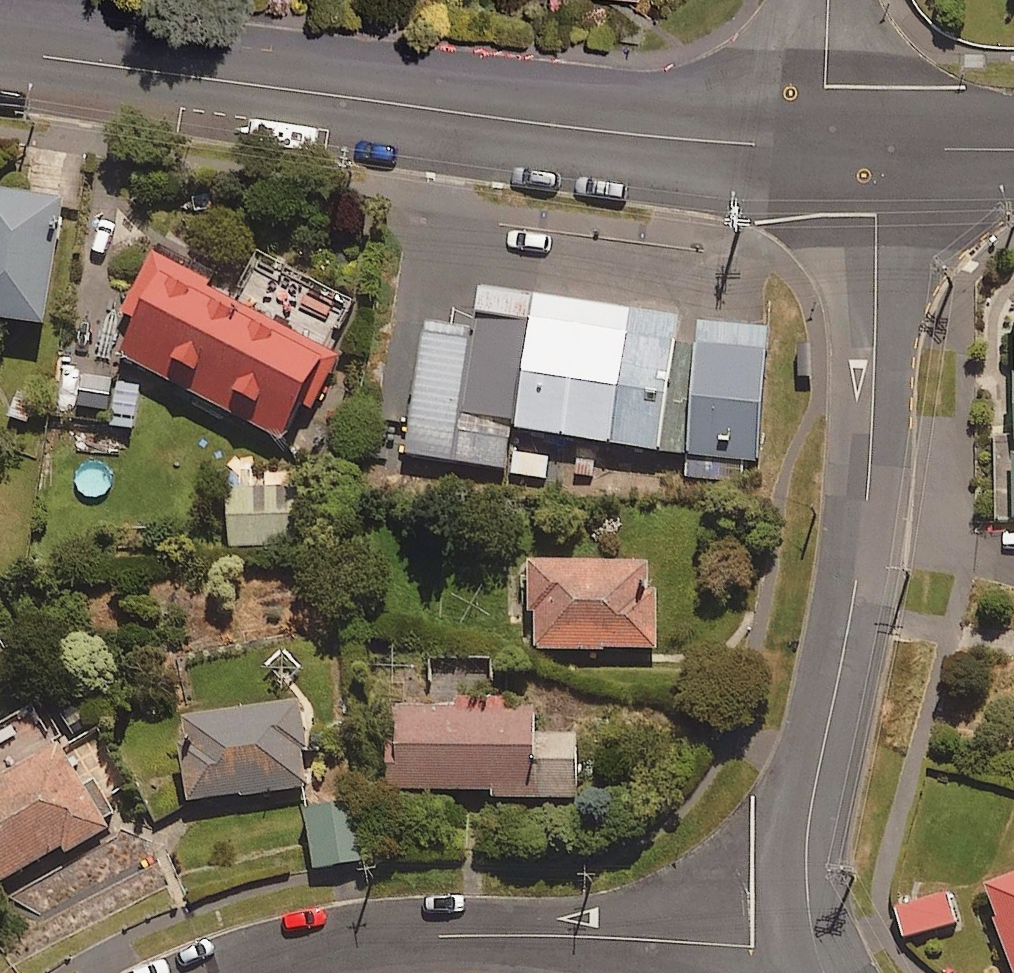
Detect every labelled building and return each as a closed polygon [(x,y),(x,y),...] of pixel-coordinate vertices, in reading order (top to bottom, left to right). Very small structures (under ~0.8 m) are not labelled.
[(0,194),(0,321),(48,327),(62,201),(0,194)] [(211,284),(152,254),(118,319),(135,328),(120,357),(281,442),(328,352),(208,289),(211,284)] [(516,430),(536,297),(481,289),(474,334),(425,327),(418,375),(388,371),(381,419),(410,424),(405,456),(504,470),(510,429),(516,430)] [(663,452),(683,319),(536,297),(516,430),(663,452)] [(683,319),(663,452),(763,466),(772,332),(683,319)] [(74,429),(73,452),(119,454),(120,431),(74,429)] [(297,487),(228,489),(229,546),(299,544),(297,487)] [(656,563),(529,567),(531,653),(658,650),(656,563)] [(308,789),(298,707),(182,721),(191,802),(308,789)] [(535,739),(535,710),(387,711),(387,793),(490,792),(490,800),(577,799),(577,738),(535,739)] [(117,824),(92,782),(82,787),(59,747),(0,782),(0,884),(64,846),(68,853),(117,824)] [(358,809),(309,814),(313,869),(363,865),(358,809)] [(985,889),(1013,966),(1013,878),(985,889)] [(955,925),(946,894),(897,908),(906,939),(955,925)]
